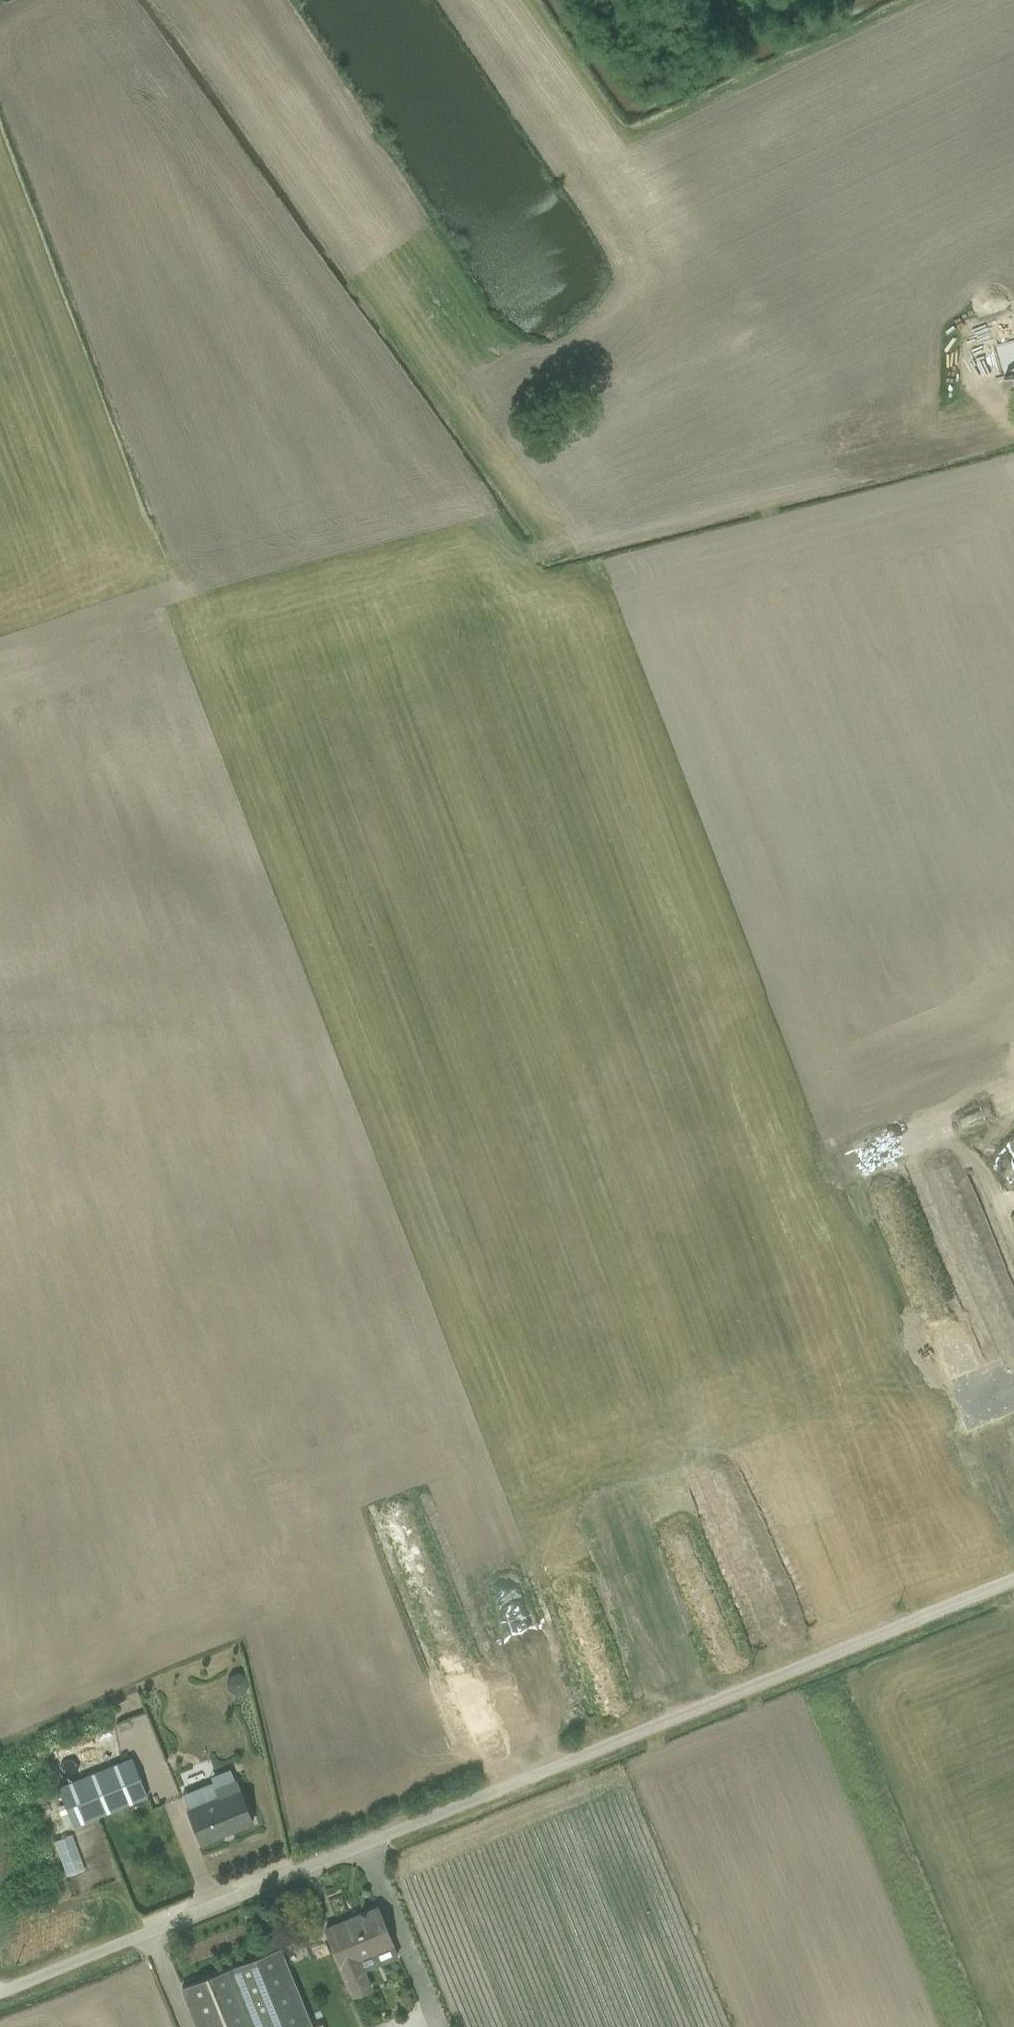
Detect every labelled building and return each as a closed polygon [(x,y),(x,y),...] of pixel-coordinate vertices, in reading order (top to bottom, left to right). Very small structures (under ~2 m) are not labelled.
[(996,334),(1011,379),(1013,378),(1013,330),(996,334)] [(136,1757),(61,1787),(74,1827),(149,1798),(136,1757)] [(232,1779),(173,1803),(196,1860),(255,1836),(232,1779)] [(79,1866),(86,1867),(87,1845),(68,1844),(67,1860),(79,1860),(79,1866)] [(40,1864),(52,1861),(48,1845),(36,1848),(40,1864)] [(379,1903),(315,1929),(348,2008),(381,1994),(368,1963),(399,1951),(379,1903)] [(183,1988),(200,2026),(314,2026),(279,1952),(183,1988)]
